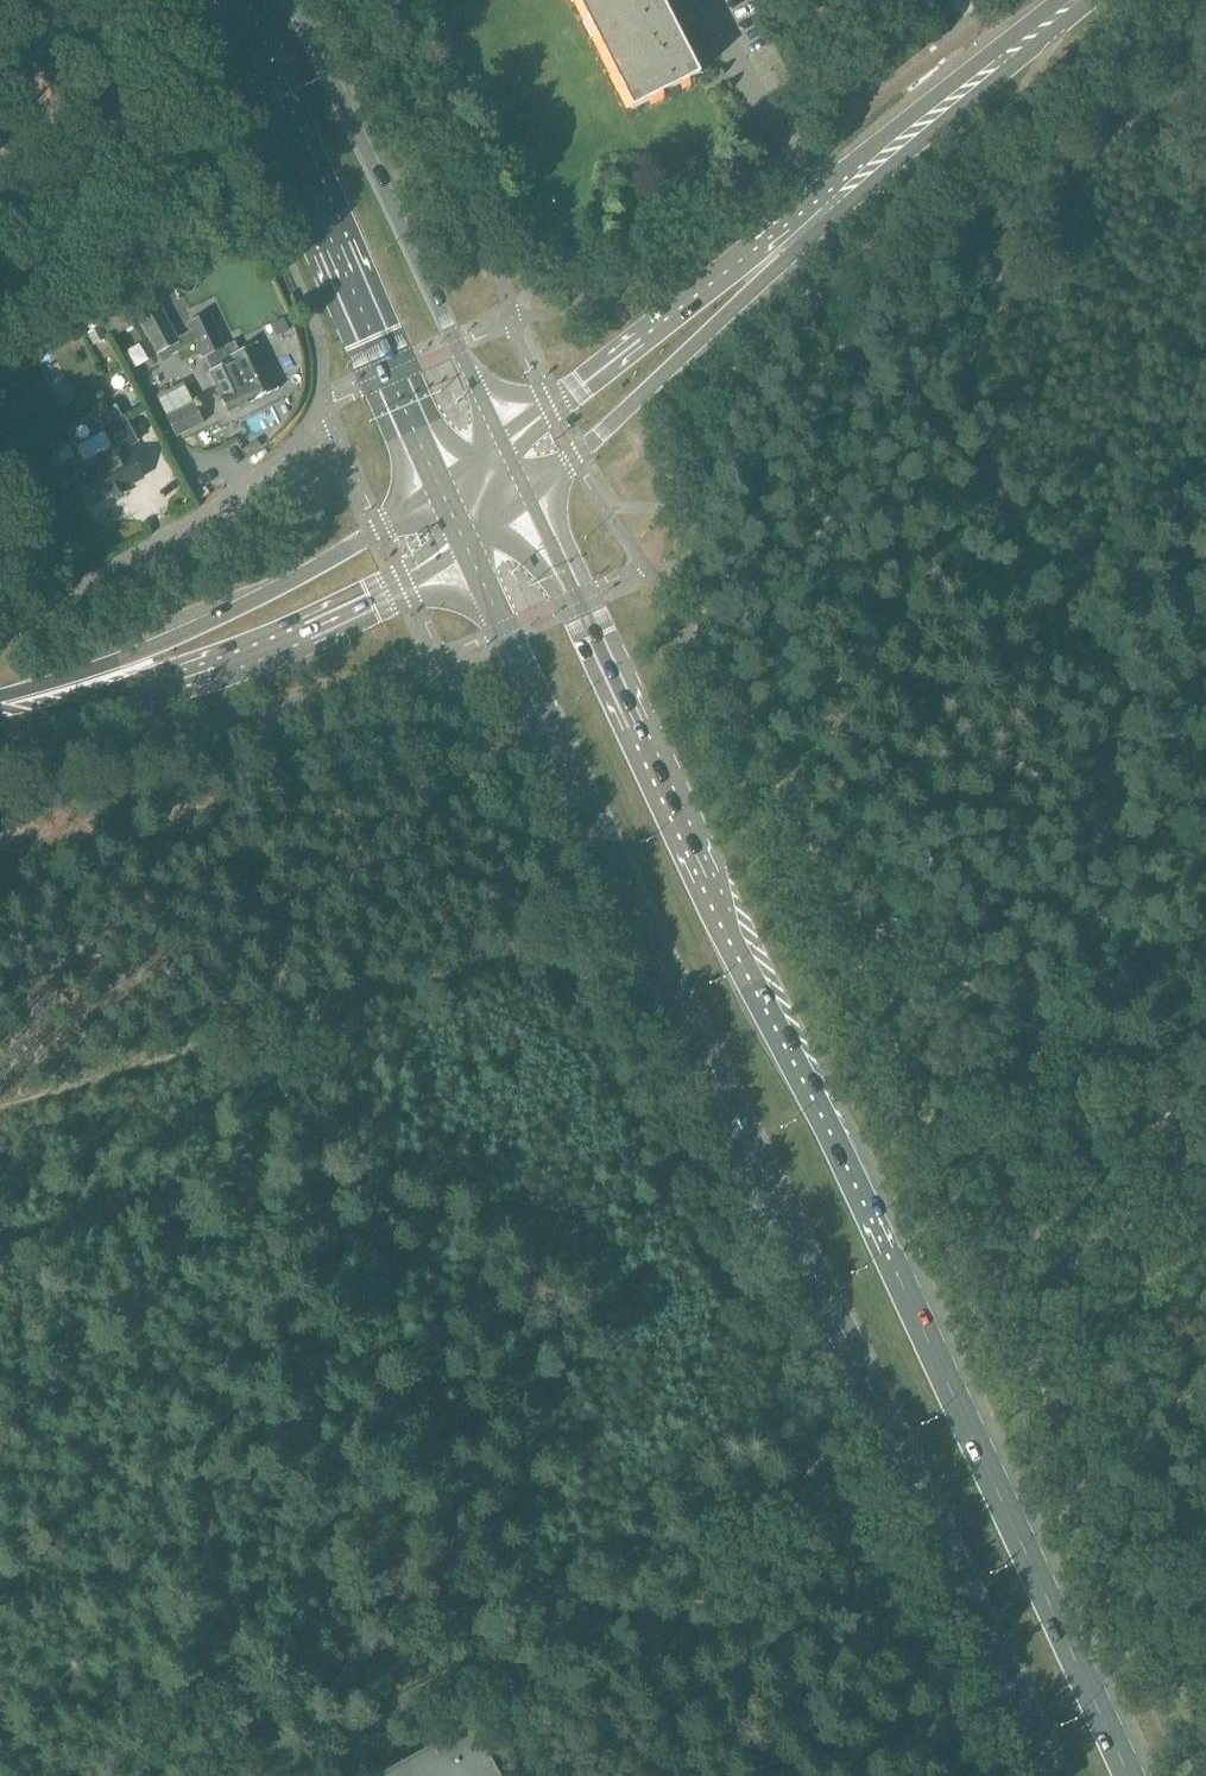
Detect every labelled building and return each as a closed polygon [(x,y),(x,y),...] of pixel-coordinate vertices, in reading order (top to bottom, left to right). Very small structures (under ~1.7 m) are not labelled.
[(634,109),(701,73),(663,0),(578,0),(634,109)] [(180,342),(158,301),(135,312),(157,354),(180,342)] [(203,358),(227,347),(210,312),(187,323),(203,358)] [(284,318),(271,324),(275,335),(289,329),(284,318)] [(224,399),(238,393),(236,389),(273,373),(260,344),(223,360),(225,363),(211,370),(224,399)] [(273,373),(236,389),(238,393),(224,399),(230,413),(281,390),(273,373)] [(177,437),(205,423),(196,403),(167,417),(177,437)] [(110,424),(123,418),(116,405),(103,411),(110,424)] [(74,445),(53,455),(59,465),(66,479),(80,472),(84,480),(82,481),(94,504),(112,494),(113,497),(126,491),(124,488),(142,478),(130,456),(127,457),(123,449),(137,441),(124,417),(123,418),(110,424),(103,428),(114,448),(84,464),(74,445)] [(256,440),(242,450),(247,458),(261,447),(256,440)] [(474,1720),(379,1773),(380,1774),(377,1775),(505,1775),(474,1720)]
